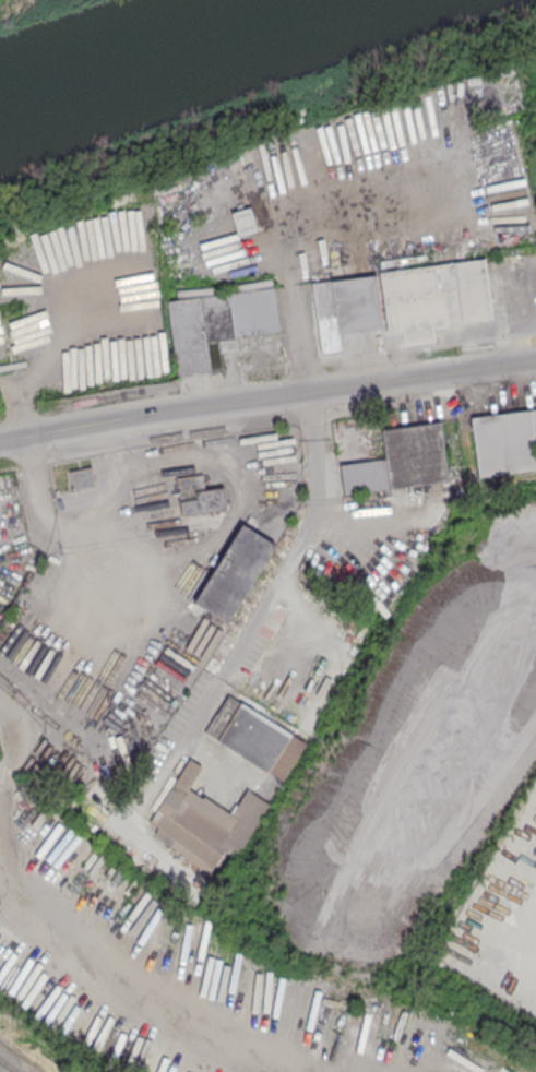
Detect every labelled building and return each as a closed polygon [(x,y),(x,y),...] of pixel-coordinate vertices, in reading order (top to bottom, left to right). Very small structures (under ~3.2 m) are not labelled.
[(480,151),(503,143),(497,126),(475,134),(480,151)] [(380,273),(484,259),(492,320),(388,334),(380,273)] [(168,300),(274,287),(281,332),(206,342),(210,370),(177,374),(168,300)] [(469,417),(535,409),(535,439),(532,440),(535,471),(477,477),(469,417)] [(386,460),(383,430),(438,422),(445,480),(390,488),(386,460)] [(344,493),(340,464),(386,457),(386,460),(390,488),(344,493)] [(73,488),(70,471),(91,467),(94,484),(73,488)] [(182,514),(176,476),(202,473),(204,490),(223,488),(226,508),(182,514)] [(193,603),(226,622),(275,545),(242,524),(193,603)] [(204,730),(282,779),(305,743),(227,694),(204,730)] [(146,822),(153,826),(151,835),(210,872),(225,849),(237,857),(270,807),(248,793),(231,817),(189,788),(202,767),(188,759),(146,822)]
